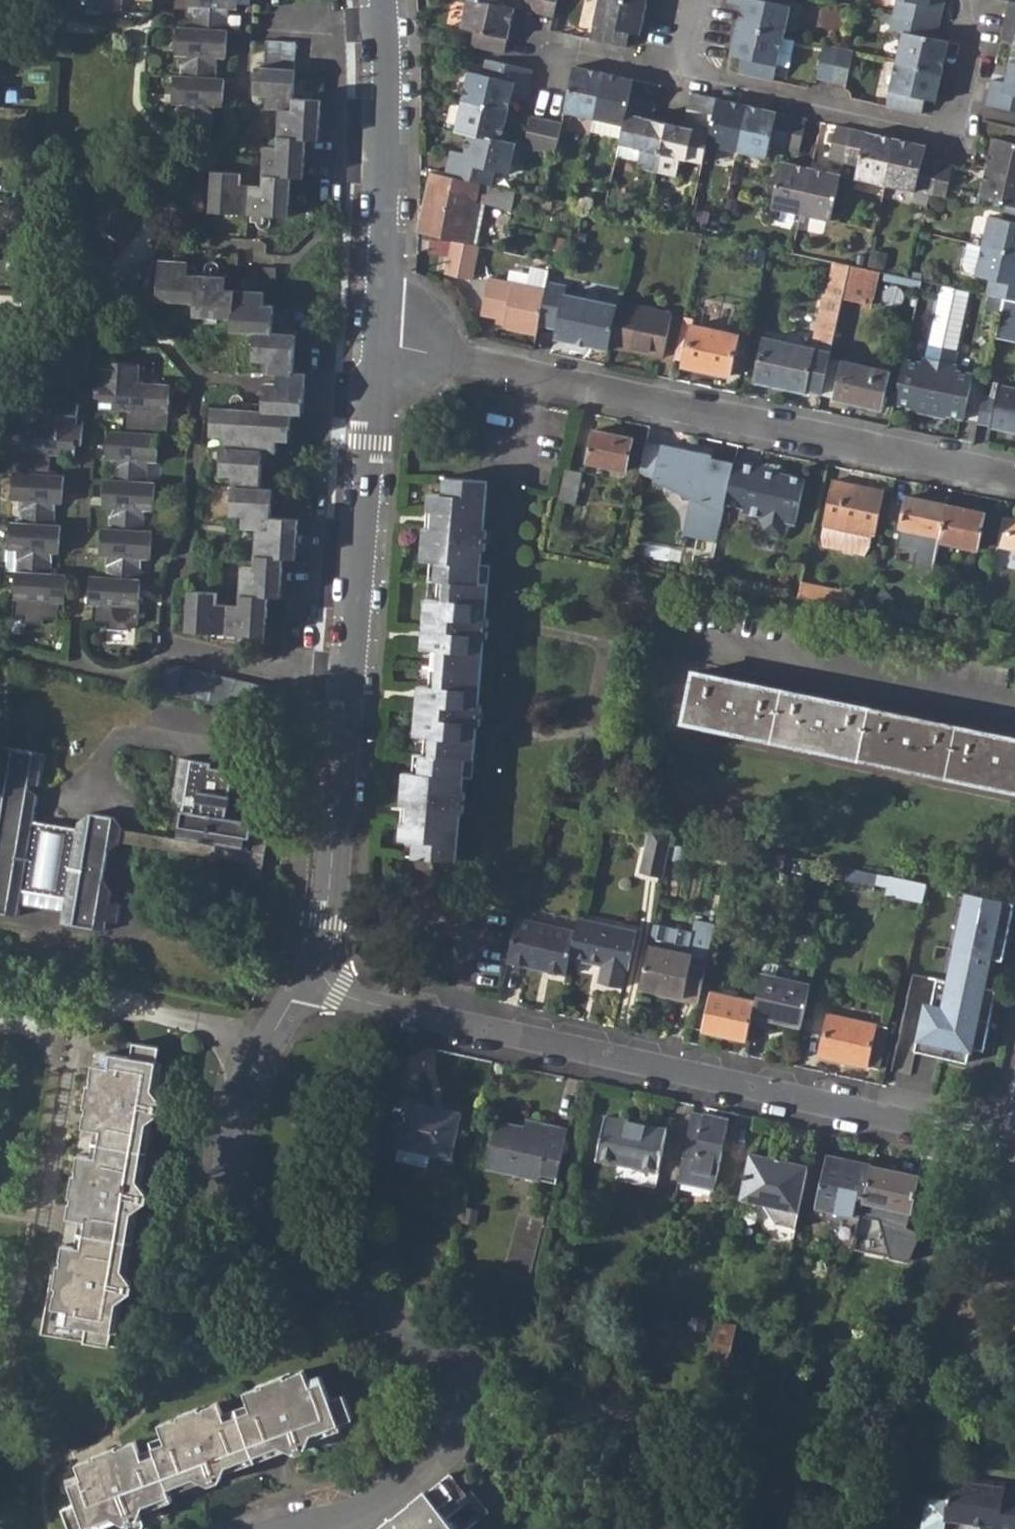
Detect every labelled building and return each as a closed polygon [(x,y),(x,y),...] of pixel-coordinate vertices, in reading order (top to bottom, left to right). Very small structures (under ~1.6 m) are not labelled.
[(87,9),(123,11),(123,0),(87,0),(87,9)] [(213,129),(214,105),(223,105),(224,78),(216,78),(218,57),(225,58),(228,7),(238,7),(238,0),(187,0),(187,4),(193,5),(192,29),(178,27),(175,54),(181,55),(180,75),(174,75),(172,102),(179,102),(178,126),(213,129)] [(504,53),(513,8),(500,5),(476,0),(465,0),(459,27),(471,29),(468,45),(504,53)] [(522,10),(538,14),(541,0),(524,0),(522,10)] [(553,17),(557,0),(541,0),(538,14),(553,17)] [(625,47),(629,32),(639,35),(647,4),(627,0),(598,0),(588,38),(625,47)] [(785,36),(792,4),(779,1),(779,0),(728,0),(728,2),(742,6),(738,26),(785,36)] [(939,24),(945,0),(893,0),(890,13),(939,24)] [(1014,19),(1014,0),(1007,0),(1009,0),(1005,16),(1014,19)] [(893,60),(942,71),(948,43),(936,40),(939,24),(890,13),(887,29),(899,31),(893,60)] [(1014,65),(1014,19),(1005,16),(999,42),(1013,45),(1009,64),(1014,65)] [(728,70),(776,81),(785,36),(738,26),(728,70)] [(212,210),(289,215),(291,175),(304,175),(307,137),(319,137),(322,98),(293,97),(296,42),(268,40),(265,68),(256,66),(254,95),(266,96),(265,108),(281,110),(278,147),(266,147),(264,185),(242,183),(241,171),(214,170),(212,210)] [(816,78),(831,81),(839,48),(823,45),(816,78)] [(831,81),(846,84),(854,51),(839,48),(831,81)] [(461,100),(507,111),(517,66),(471,56),(461,100)] [(883,105),(919,114),(921,101),(935,104),(942,71),(893,60),(883,105)] [(1014,113),(1014,65),(1009,64),(1005,83),(991,81),(985,106),(1014,113)] [(564,112),(593,119),(604,73),(574,66),(564,112)] [(593,119),(623,126),(630,95),(656,102),(660,85),(604,73),(593,119)] [(714,114),(707,147),(737,154),(748,106),(690,93),(687,108),(714,114)] [(620,138),(619,145),(641,149),(638,161),(637,167),(658,172),(669,123),(652,119),(656,102),(630,95),(623,126),(620,138)] [(470,133),(501,140),(507,111),(461,100),(455,130),(470,133)] [(737,154),(767,161),(770,146),(785,149),(793,116),(748,106),(737,154)] [(658,172),(677,176),(680,158),(703,164),(707,147),(714,114),(687,108),(683,126),(669,123),(658,172)] [(524,146),(540,149),(546,120),(530,116),(524,146)] [(785,149),(801,152),(808,119),(793,116),(785,149)] [(591,131),(620,138),(623,126),(593,119),(591,131)] [(540,149),(555,152),(561,123),(546,120),(540,149)] [(829,160),(844,163),(852,129),(838,126),(829,160)] [(1014,128),(1011,142),(995,138),(990,168),(1014,174),(1014,128)] [(855,179),(885,186),(895,139),(852,129),(844,163),(858,165),(855,179)] [(445,175),(491,185),(494,168),(507,172),(514,144),(501,140),(470,133),(465,153),(450,150),(445,175)] [(885,186),(930,195),(937,163),(924,160),(926,146),(895,139),(885,186)] [(616,157),(638,161),(641,149),(619,145),(616,157)] [(772,207),(802,214),(812,170),(782,163),(772,207)] [(930,195),(946,200),(954,166),(937,163),(930,195)] [(1014,206),(1014,174),(990,168),(983,198),(1008,204),(1014,206)] [(802,214),(832,221),(842,176),(812,170),(802,214)] [(453,239),(468,242),(477,200),(491,203),(513,209),(518,191),(491,185),(445,175),(432,173),(419,231),(453,239)] [(481,245),(491,203),(477,200),(468,242),(481,245)] [(1008,204),(1004,219),(989,215),(983,247),(1014,254),(1014,206),(1008,204)] [(468,242),(453,239),(446,272),(472,278),(481,245),(468,242)] [(1014,298),(1014,254),(983,247),(977,276),(991,279),(989,293),(1003,296),(1014,298)] [(888,253),(874,251),(871,266),(884,269),(888,253)] [(187,630),(265,635),(268,595),(279,595),(282,557),(295,558),(298,517),(270,516),(272,490),(258,490),(261,449),(275,449),(276,439),(287,439),(289,412),(302,413),(305,373),(293,372),(296,333),(272,331),(275,304),(263,304),(264,292),(225,290),(226,275),(187,274),(188,262),(159,261),(157,300),(194,302),(194,313),(233,316),(232,328),(256,330),(255,360),(268,361),(267,373),(279,374),(279,384),(267,383),(265,411),(213,407),(212,434),(222,434),(220,475),(232,475),(230,513),(244,513),(243,526),(258,528),(256,567),(243,566),(241,604),(217,603),(217,591),(190,589),(187,630)] [(753,380),(804,390),(804,388),(821,392),(829,357),(842,298),(850,265),(834,262),(827,295),(824,294),(812,346),(763,335),(753,380)] [(842,298),(861,302),(870,269),(850,265),(842,298)] [(483,311),(498,315),(507,316),(506,321),(505,327),(537,333),(539,326),(547,289),(491,277),(483,311)] [(547,289),(539,326),(556,329),(554,338),(574,342),(575,338),(585,340),(584,344),(607,349),(608,346),(618,304),(566,293),(568,284),(548,280),(547,289)] [(929,340),(925,355),(954,361),(957,346),(956,346),(968,289),(942,284),(930,340),(929,340)] [(1014,339),(1014,298),(1003,296),(995,335),(1014,339)] [(608,346),(661,357),(671,314),(618,302),(618,304),(608,346)] [(737,333),(693,324),(694,319),(683,317),(674,357),(684,359),(683,364),(728,374),(737,333)] [(107,628),(127,630),(128,622),(136,623),(141,559),(150,559),(151,532),(143,531),(144,510),(152,511),(155,484),(146,483),(148,462),(156,462),(158,434),(168,435),(171,384),(138,382),(141,345),(92,340),(91,353),(104,355),(104,366),(97,366),(96,397),(114,398),(114,407),(123,408),(122,432),(105,431),(103,459),(110,459),(109,480),(102,480),(100,507),(107,508),(106,529),(100,528),(97,556),(105,557),(104,577),(90,576),(90,595),(93,595),(91,619),(108,621),(107,628)] [(903,357),(893,402),(962,416),(973,369),(957,366),(958,361),(954,361),(925,355),(922,354),(921,360),(903,357)] [(843,361),(829,357),(821,392),(820,393),(835,397),(843,361)] [(835,397),(879,407),(887,371),(843,361),(835,397)] [(996,383),(993,396),(982,394),(976,421),(1014,429),(1014,387),(996,383)] [(23,621),(41,623),(42,618),(57,619),(58,601),(64,601),(66,575),(50,575),(51,552),(60,554),(61,525),(53,525),(54,503),(61,503),(63,477),(46,476),(48,454),(73,456),(74,445),(81,446),(83,415),(75,414),(76,403),(64,403),(63,411),(38,409),(38,426),(7,423),(4,471),(11,472),(9,499),(19,500),(17,523),(9,522),(7,549),(15,550),(11,615),(23,616),(23,621)] [(588,462),(625,470),(632,438),(595,429),(588,462)] [(655,478),(662,444),(646,441),(640,472),(655,478)] [(725,503),(734,462),(712,457),(712,455),(662,444),(655,478),(687,485),(696,498),(689,534),(718,540),(725,503)] [(743,513),(760,516),(757,528),(762,535),(779,538),(784,533),(786,522),(795,524),(804,479),(778,473),(763,470),(763,465),(735,458),(734,462),(725,503),(744,508),(743,513)] [(779,468),(763,465),(763,470),(778,473),(779,468)] [(559,500),(575,503),(581,471),(566,468),(559,500)] [(437,686),(420,684),(420,700),(415,700),(412,733),(434,736),(433,755),(422,754),(421,773),(403,772),(401,802),(411,803),(410,820),(402,820),(401,839),(415,840),(414,857),(457,861),(461,815),(463,815),(465,794),(462,794),(464,779),(473,780),(477,729),(480,729),(482,707),(478,706),(484,642),(487,642),(490,620),(485,619),(490,567),(480,566),(481,552),(484,553),(487,531),(483,531),(487,483),(443,479),(443,494),(429,493),(427,511),(435,512),(433,528),(421,527),(418,559),(437,561),(436,579),(446,581),(445,599),(423,596),(420,628),(425,628),(423,646),(441,648),(437,686)] [(882,491),(835,481),(826,523),(871,533),(873,534),(882,491)] [(909,497),(897,546),(918,551),(915,563),(934,567),(940,540),(947,505),(909,497)] [(940,540),(977,549),(986,513),(947,505),(940,540)] [(1002,514),(996,546),(1014,550),(1014,517),(1002,514)] [(871,533),(826,523),(823,537),(825,546),(864,554),(871,533)] [(799,596),(830,602),(834,586),(802,579),(799,596)] [(285,689),(163,662),(158,682),(282,709),(285,689)] [(1014,790),(1014,739),(695,673),(684,721),(1014,790)] [(156,691),(280,718),(282,709),(158,682),(156,691)] [(21,901),(23,888),(65,894),(63,908),(60,920),(107,929),(109,919),(119,921),(122,902),(113,900),(114,890),(104,879),(110,848),(124,839),(125,827),(115,814),(90,810),(78,820),(77,826),(34,819),(39,794),(26,787),(27,783),(41,785),(46,754),(0,746),(0,770),(3,775),(2,784),(0,785),(0,909),(19,913),(21,901)] [(183,810),(178,835),(247,847),(251,819),(229,816),(233,795),(247,789),(249,777),(211,772),(212,764),(180,759),(174,798),(183,810)] [(178,835),(125,827),(124,839),(252,860),(250,873),(262,876),(269,838),(257,836),(255,848),(247,847),(178,835)] [(639,875),(663,880),(674,833),(650,828),(639,875)] [(884,895),(921,903),(925,884),(888,876),(884,895)] [(21,901),(63,908),(65,894),(23,888),(21,901)] [(975,1049),(986,1051),(998,990),(987,988),(993,959),(1004,961),(1014,903),(966,893),(949,985),(938,983),(932,1010),(926,1008),(917,1053),(970,1064),(972,1052),(975,1053),(975,1049)] [(571,958),(577,930),(519,917),(509,964),(567,977),(571,958)] [(577,930),(571,958),(603,965),(600,982),(621,987),(625,969),(627,970),(636,930),(580,917),(577,930)] [(639,987),(698,1000),(708,954),(714,924),(695,920),(693,933),(653,924),(639,987)] [(756,1000),(752,1015),(801,1027),(810,985),(762,974),(756,1000)] [(752,1015),(756,1000),(713,991),(703,1030),(747,1039),(752,1015)] [(820,1056),(878,1068),(887,1027),(829,1014),(820,1056)] [(71,1203),(68,1218),(87,1222),(83,1248),(64,1244),(62,1266),(58,1266),(57,1275),(51,1274),(42,1334),(124,1346),(141,1242),(128,1240),(133,1212),(147,1203),(148,1192),(139,1180),(149,1123),(162,1112),(164,1102),(155,1090),(162,1046),(135,1042),(132,1057),(108,1053),(106,1066),(93,1065),(91,1079),(94,1079),(92,1084),(89,1085),(86,1107),(89,1108),(88,1114),(85,1114),(82,1127),(102,1131),(97,1158),(78,1155),(76,1169),(79,1169),(77,1175),(74,1175),(71,1196),(73,1197),(73,1203),(71,1203)] [(389,1144),(453,1159),(461,1114),(399,1100),(389,1144)] [(619,1168),(657,1176),(669,1120),(607,1107),(598,1149),(621,1154),(619,1168)] [(525,1118),(499,1110),(488,1157),(557,1174),(567,1119),(555,1116),(553,1124),(525,1118)] [(527,1110),(525,1118),(553,1124),(555,1116),(527,1110)] [(711,1187),(720,1146),(722,1138),(725,1124),(692,1116),(678,1181),(711,1187)] [(567,1119),(557,1174),(559,1174),(570,1120),(567,1119)] [(729,1139),(722,1138),(720,1146),(727,1147),(729,1139)] [(808,1164),(748,1152),(739,1199),(761,1203),(776,1223),(795,1227),(808,1164)] [(816,1205),(860,1215),(864,1200),(871,1164),(827,1154),(816,1205)] [(871,1164),(864,1200),(910,1210),(919,1175),(871,1164)] [(708,1360),(727,1365),(735,1324),(715,1320),(708,1360)] [(87,1528),(105,1528),(102,1522),(114,1517),(126,1523),(129,1528),(141,1528),(144,1528),(142,1517),(148,1504),(159,1500),(165,1515),(179,1509),(171,1487),(197,1476),(212,1484),(223,1480),(228,1465),(280,1443),(296,1451),(307,1446),(314,1431),(353,1416),(345,1393),(331,1398),(322,1375),(310,1379),(306,1368),(290,1374),(291,1376),(286,1377),(285,1375),(246,1392),(252,1409),(227,1420),(220,1402),(205,1407),(206,1409),(202,1410),(201,1408),(179,1417),(180,1419),(161,1425),(168,1443),(155,1448),(156,1454),(144,1459),(137,1440),(123,1445),(124,1448),(120,1449),(118,1446),(97,1454),(98,1457),(78,1463),(81,1474),(68,1479),(77,1503),(65,1509),(73,1528),(83,1528),(87,1527),(87,1528)] [(442,1512),(468,1493),(450,1472),(378,1528),(456,1528),(442,1512)] [(946,1480),(943,1500),(924,1497),(920,1528),(925,1528),(942,1528),(943,1520),(963,1522),(979,1524),(978,1528),(1014,1528),(1014,1518),(1014,1495),(1001,1493),(1002,1488),(946,1480)]
